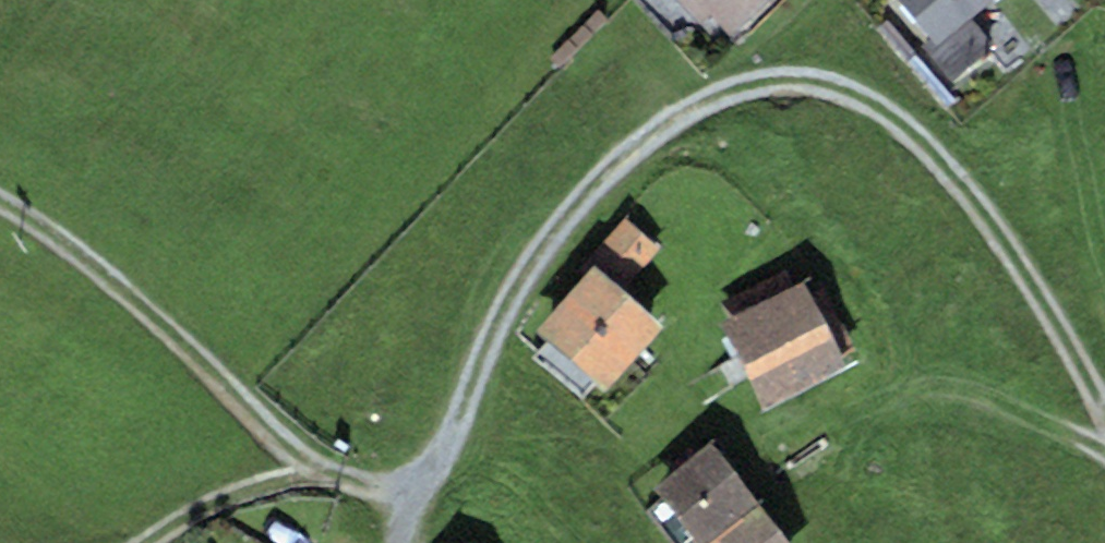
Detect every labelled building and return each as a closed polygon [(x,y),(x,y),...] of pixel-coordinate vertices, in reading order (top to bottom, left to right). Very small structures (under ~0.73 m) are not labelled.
[(731,35),(766,0),(695,0),(731,35)] [(936,39),(983,0),(903,0),(936,39)] [(594,265),(535,331),(603,391),(663,325),(623,289),(659,249),(624,218),(587,259),(594,265)] [(728,315),(718,320),(764,407),(845,365),(840,355),(854,347),(822,287),(811,293),(803,278),(794,284),(786,268),(721,302),(728,315)] [(652,486),(697,542),(709,542),(760,503),(711,440),(652,486)] [(709,542),(791,542),(760,503),(709,542)]
